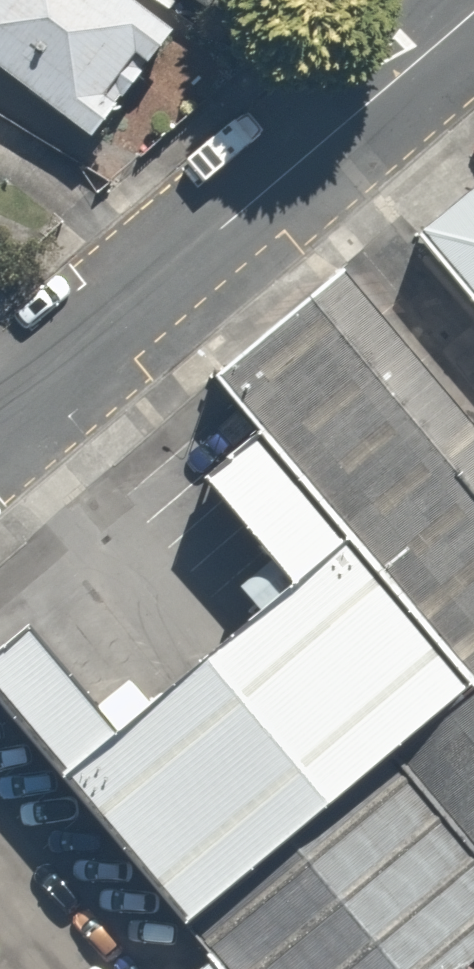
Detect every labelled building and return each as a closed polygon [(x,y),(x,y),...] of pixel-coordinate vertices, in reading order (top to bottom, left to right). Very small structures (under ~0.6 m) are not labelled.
[(95,142),(174,24),(138,0),(0,0),(0,79),(95,142)] [(404,242),(473,325),(473,183),(404,242)] [(456,683),(473,668),(473,445),(335,280),(207,387),(249,437),(456,683)] [(173,921),(373,752),(456,683),(249,437),(195,483),(280,584),(105,731),(18,628),(0,643),(0,715),(173,921)] [(456,683),(373,752),(473,870),(473,668),(456,683)] [(173,921),(215,968),(469,968),(465,965),(473,957),(473,870),(373,752),(173,921)]
